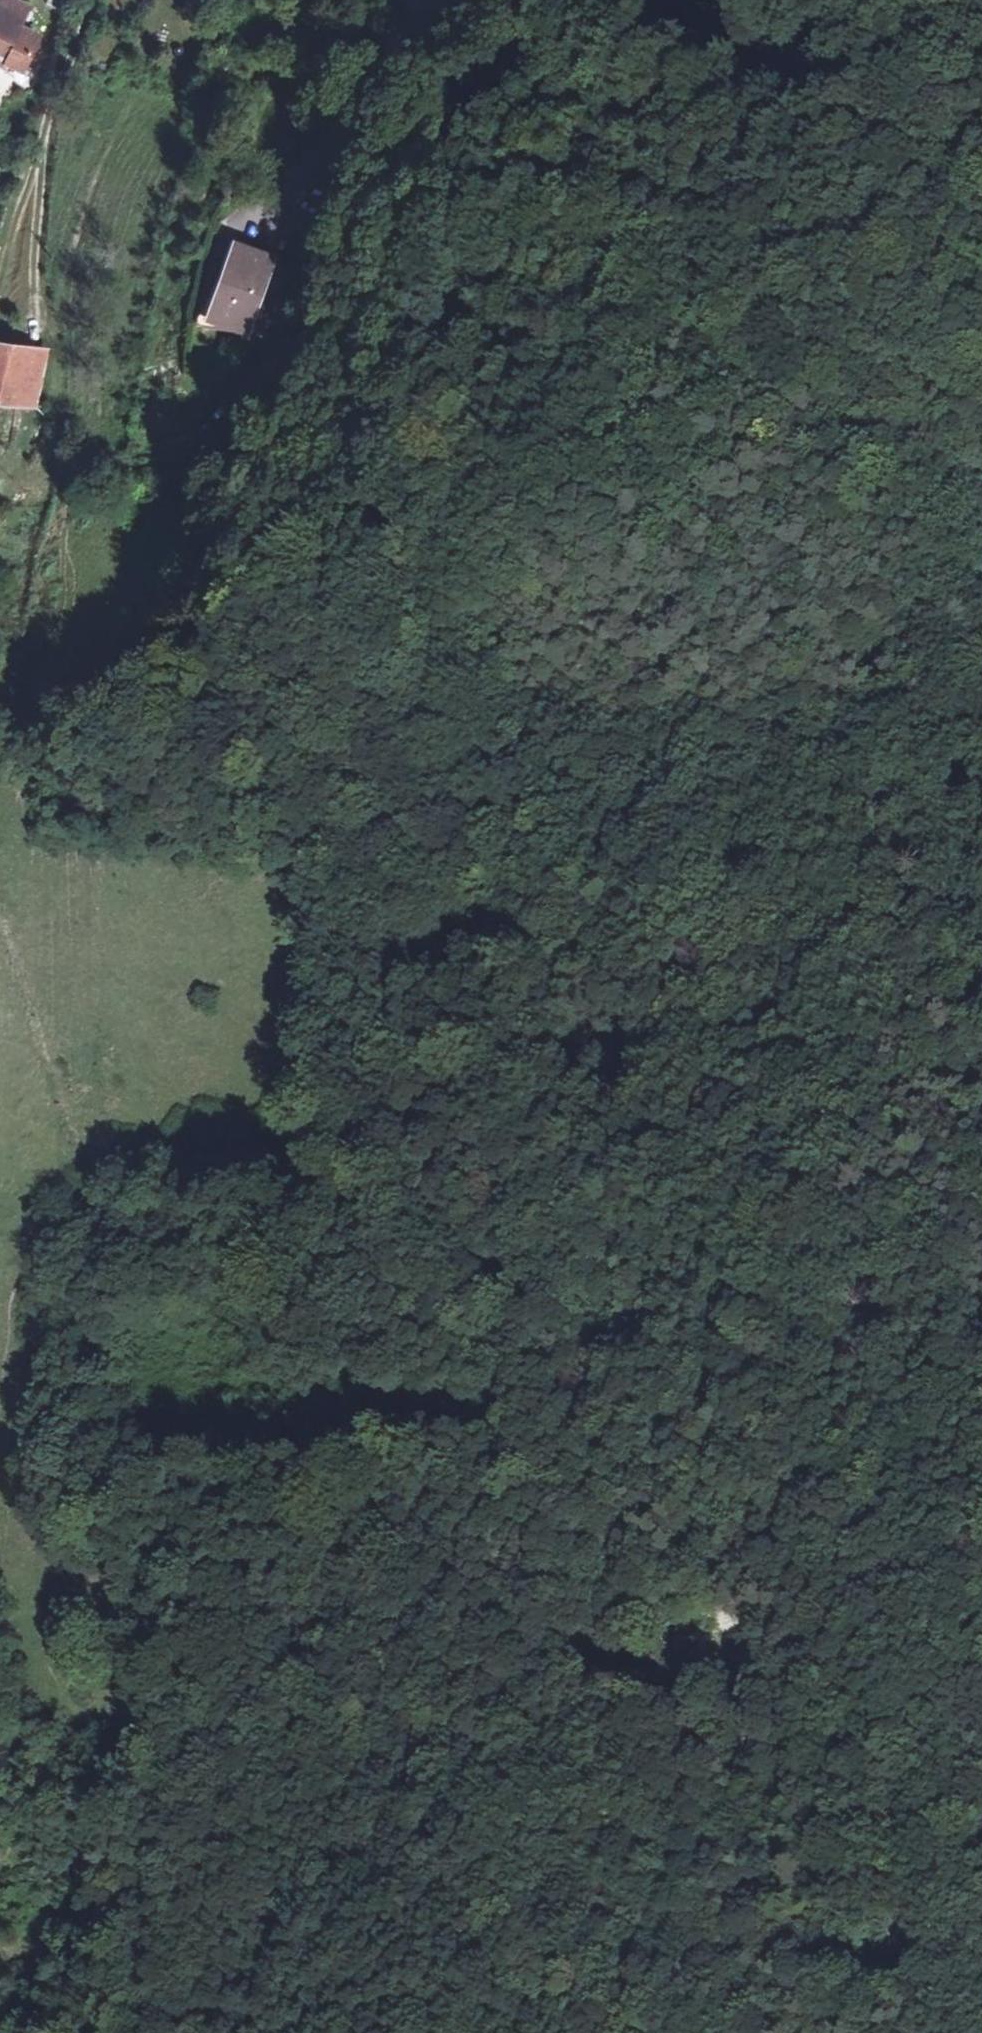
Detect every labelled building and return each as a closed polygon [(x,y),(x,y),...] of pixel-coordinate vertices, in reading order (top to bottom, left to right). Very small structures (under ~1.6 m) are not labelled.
[(0,1),(0,69),(2,70),(6,62),(22,70),(36,44),(17,33),(27,13),(3,0),(1,0),(0,1)] [(208,321),(242,333),(267,266),(231,253),(208,321)] [(33,412),(43,354),(0,349),(0,408),(33,412)] [(57,449),(54,463),(65,465),(68,452),(57,449)]
